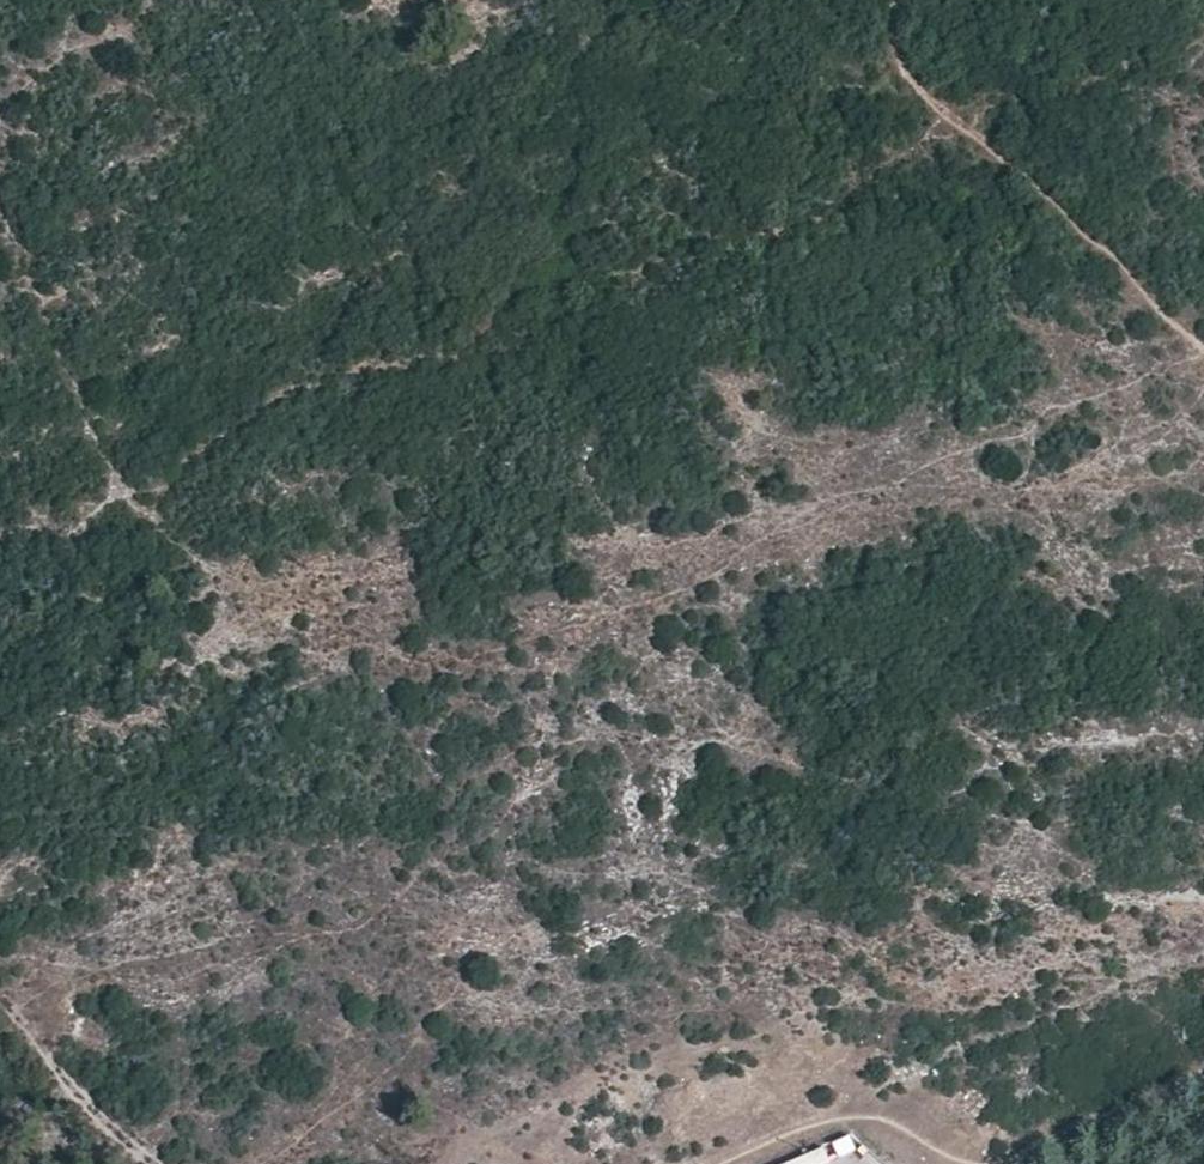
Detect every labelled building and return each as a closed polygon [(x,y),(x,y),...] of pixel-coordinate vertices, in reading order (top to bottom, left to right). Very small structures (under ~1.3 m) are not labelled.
[(824,1148),(785,1163),(830,1163),(824,1148)]
